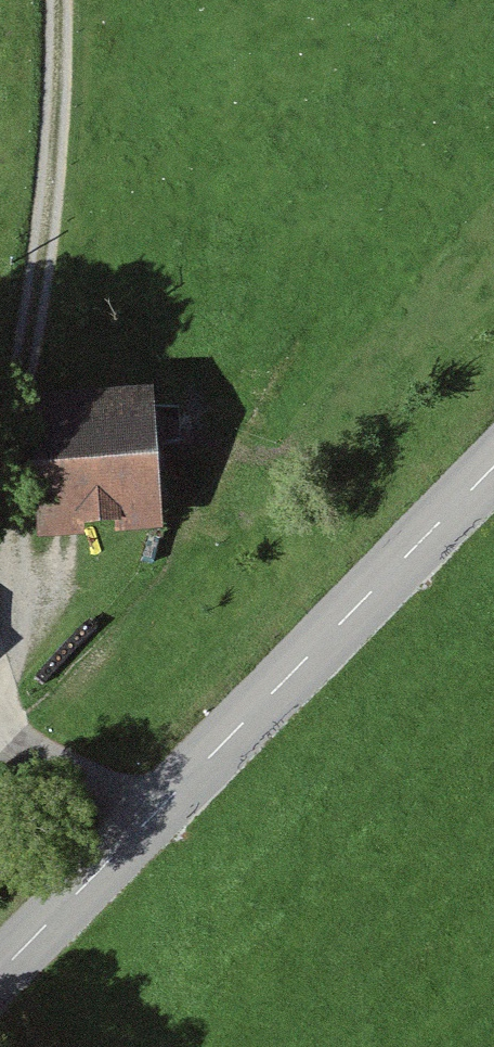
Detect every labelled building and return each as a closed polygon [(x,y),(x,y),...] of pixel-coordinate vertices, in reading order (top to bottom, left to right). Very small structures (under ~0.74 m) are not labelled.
[(29,413),(35,520),(53,519),(143,513),(137,406),(29,413)]
